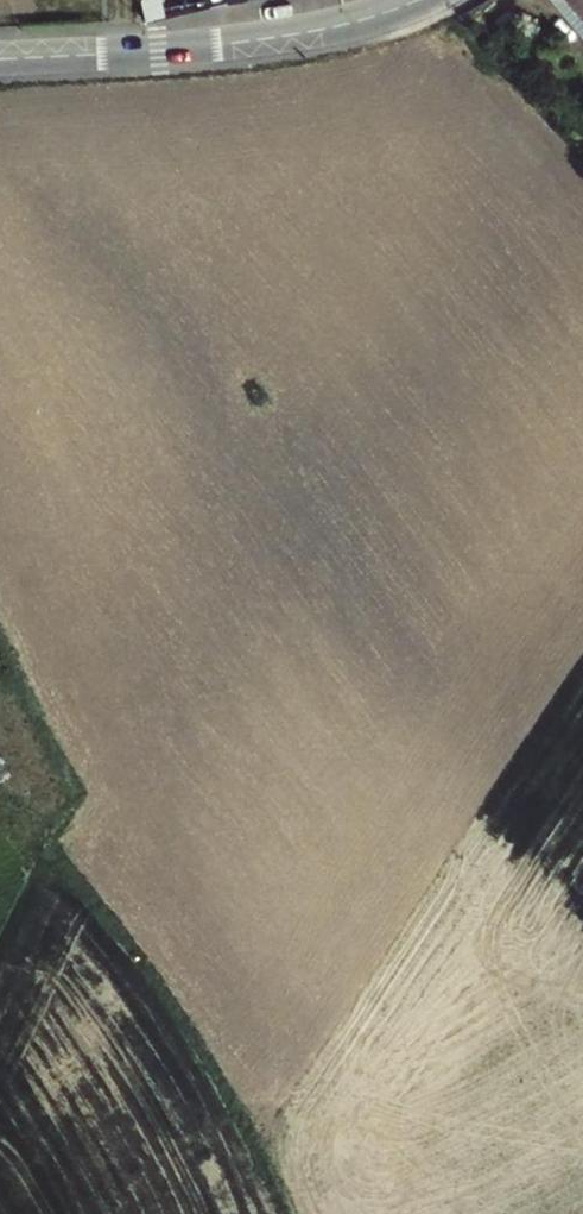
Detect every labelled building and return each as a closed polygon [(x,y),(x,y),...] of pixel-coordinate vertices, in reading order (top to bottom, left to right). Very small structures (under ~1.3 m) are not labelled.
[(582,34),(582,14),(571,0),(554,0),(582,34)] [(582,14),(582,0),(571,0),(582,14)]
